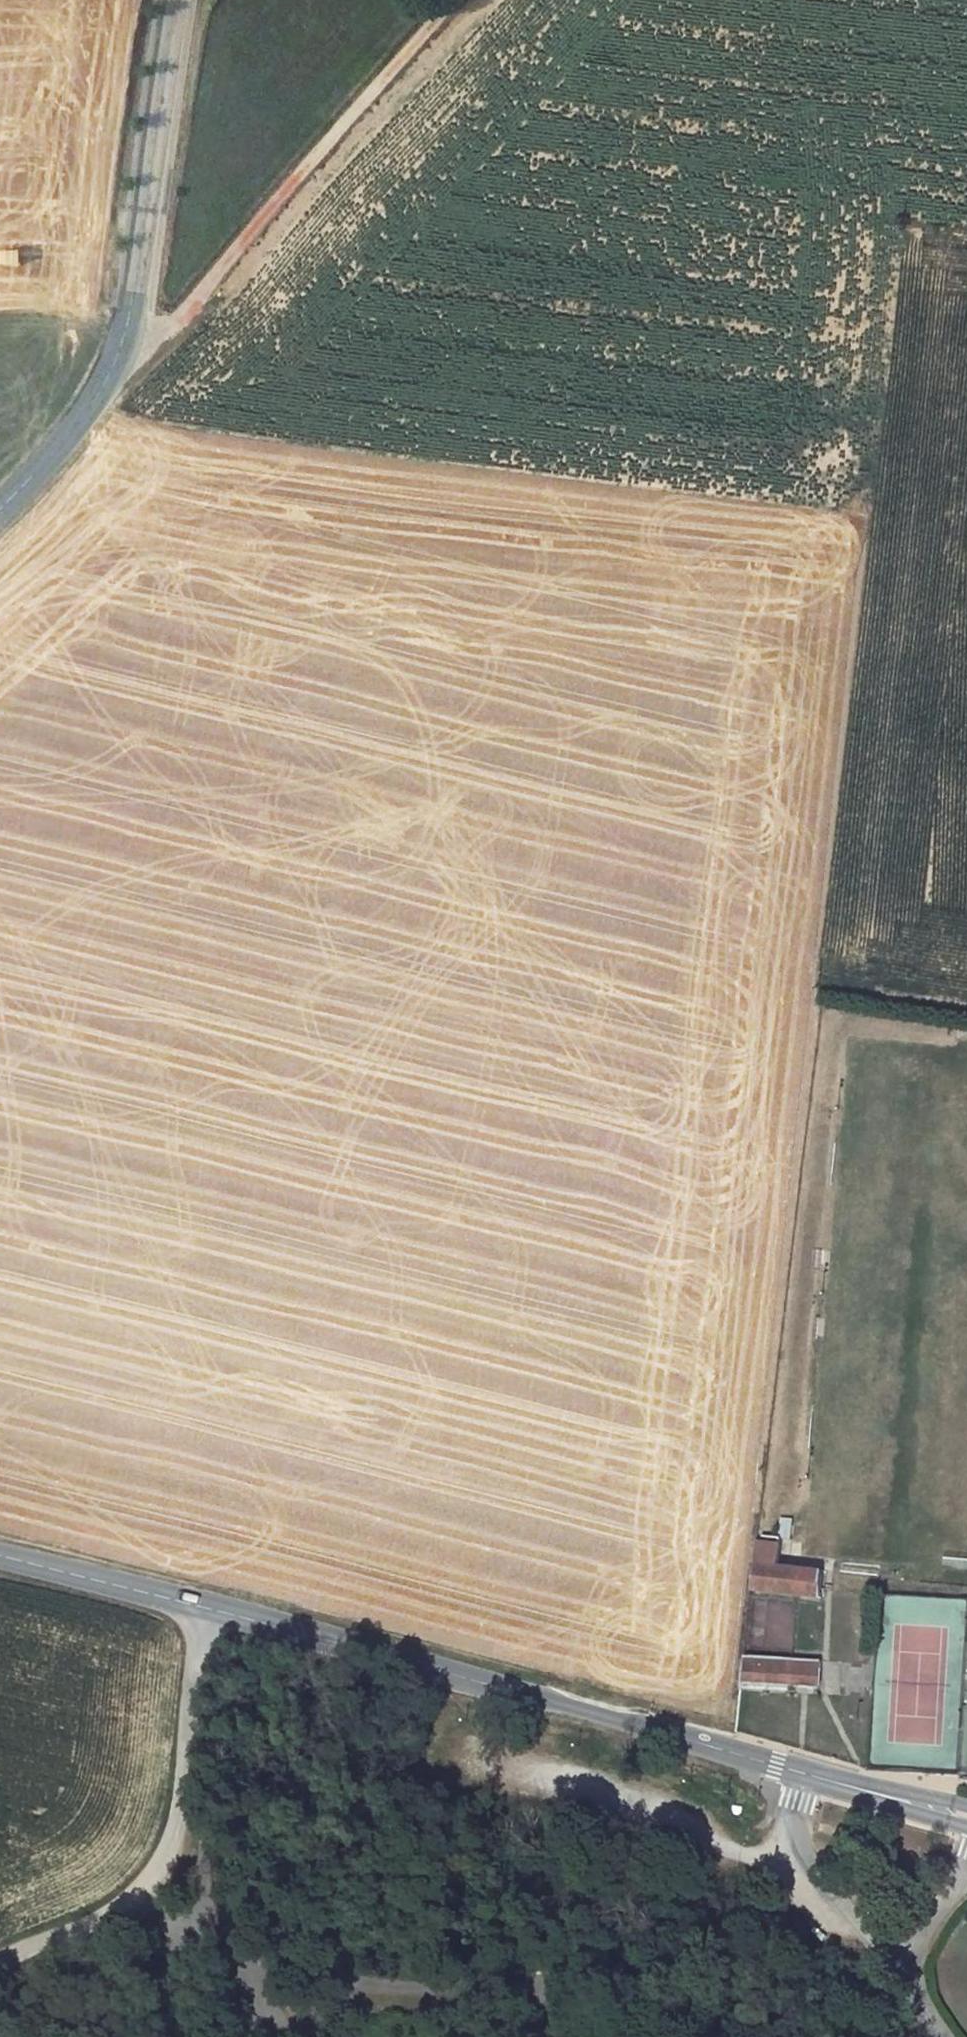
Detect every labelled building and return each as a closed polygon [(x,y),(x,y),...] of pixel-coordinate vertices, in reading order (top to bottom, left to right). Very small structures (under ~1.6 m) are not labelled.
[(759,1582),(825,1585),(826,1562),(787,1560),(789,1533),(763,1531),(759,1582)] [(746,1685),(820,1689),(821,1651),(748,1648),(746,1685)]
